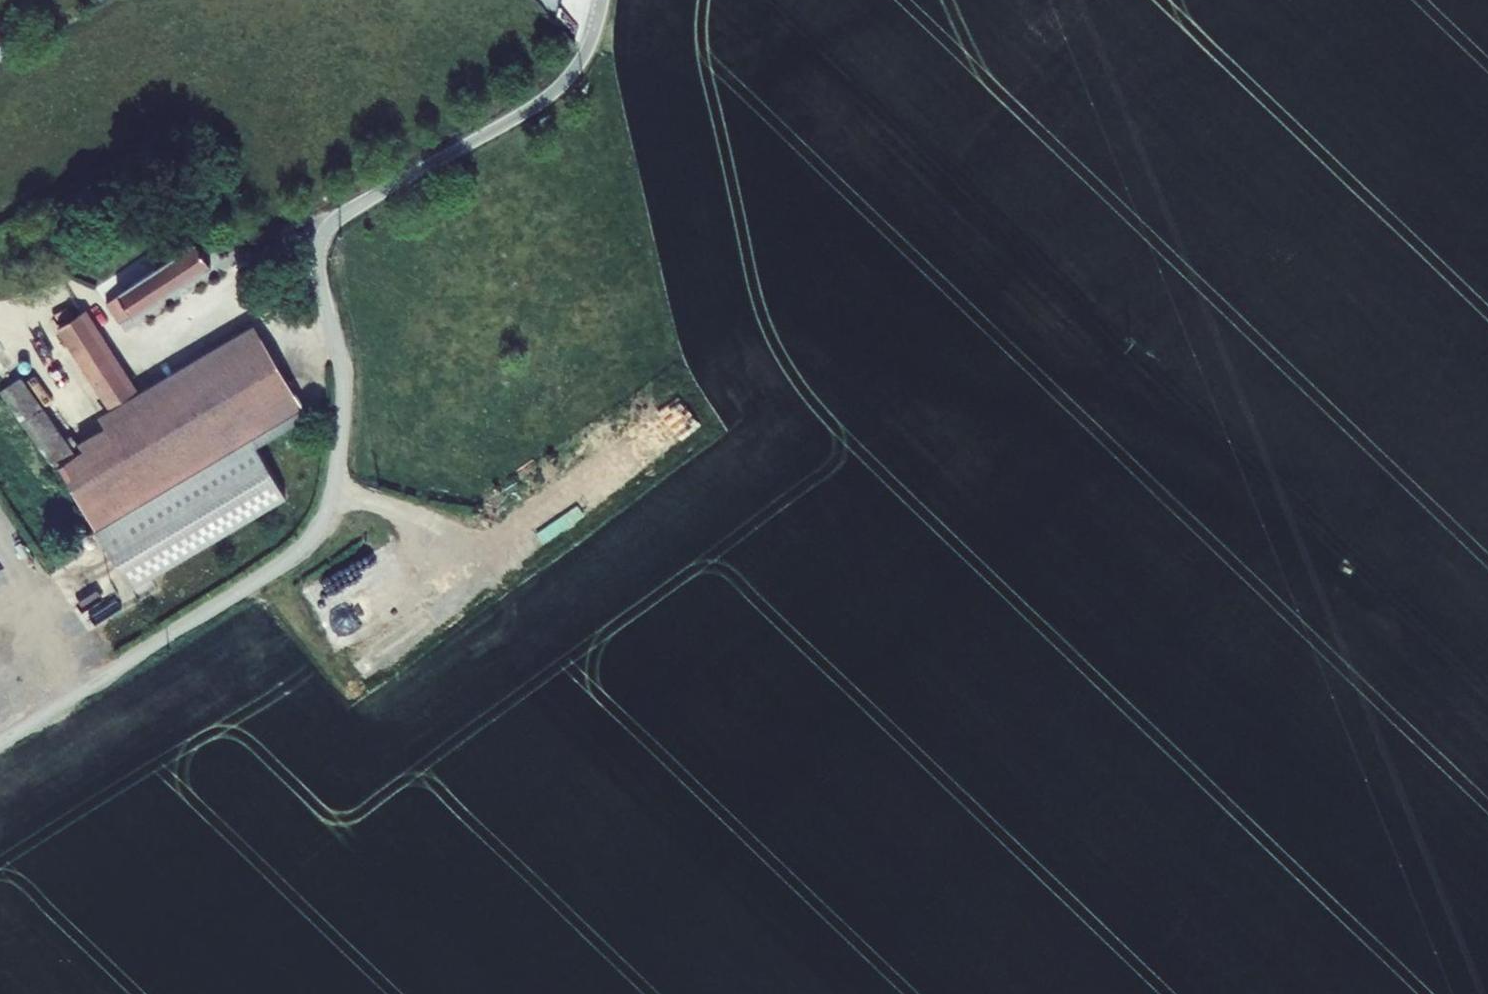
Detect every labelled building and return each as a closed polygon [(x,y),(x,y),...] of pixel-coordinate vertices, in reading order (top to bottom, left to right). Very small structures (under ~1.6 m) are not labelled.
[(147,309),(224,261),(211,240),(133,287),(147,309)] [(66,330),(119,411),(145,394),(94,313),(90,315),(85,308),(70,316),(75,324),(66,330)] [(64,476),(81,504),(185,453),(287,386),(251,328),(145,394),(119,411),(99,423),(106,437),(86,448),(93,460),(64,476)] [(84,457),(35,379),(12,393),(61,471),(84,457)] [(302,408),(287,386),(185,453),(81,504),(100,534),(302,408)] [(630,424),(649,456),(695,429),(675,397),(630,424)]
